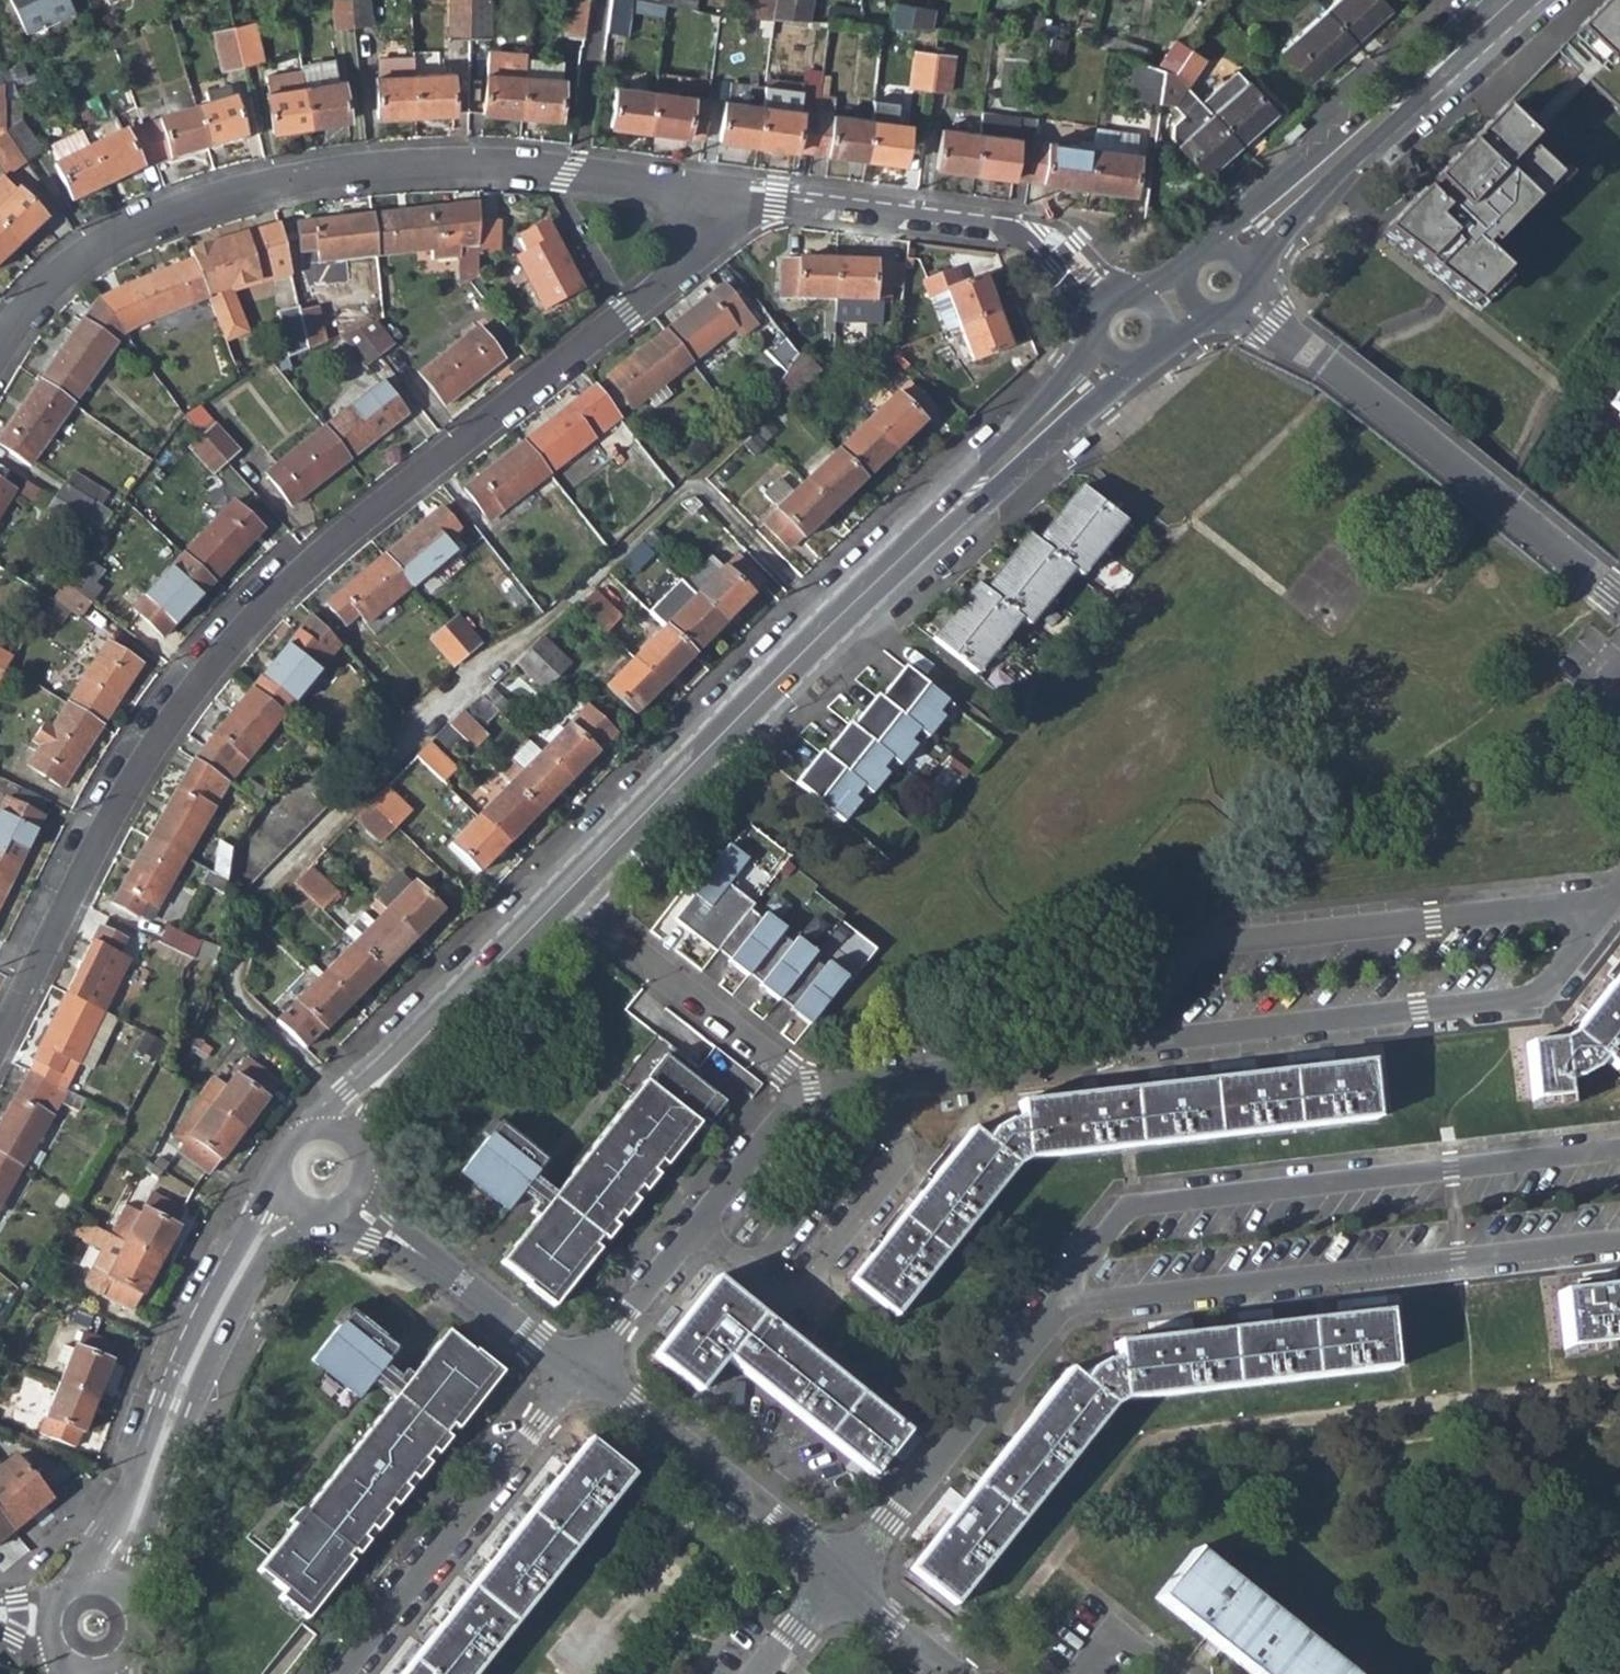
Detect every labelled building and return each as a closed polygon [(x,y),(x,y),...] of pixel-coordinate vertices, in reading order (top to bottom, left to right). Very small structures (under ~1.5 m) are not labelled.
[(26,36),(74,13),(67,0),(8,0),(26,36)] [(241,68),(226,0),(214,0),(207,3),(214,31),(210,33),(220,72),(241,68)] [(241,68),(263,62),(254,21),(247,24),(240,0),(226,0),(241,68)] [(352,28),(349,0),(328,0),(332,30),(352,28)] [(352,28),(371,26),(368,0),(349,0),(352,28)] [(468,40),(468,0),(447,0),(447,40),(468,40)] [(490,0),(468,0),(468,40),(490,40),(490,0)] [(582,39),(588,0),(567,0),(563,36),(582,39)] [(664,19),(665,6),(650,3),(639,0),(610,0),(605,34),(627,37),(631,12),(664,19)] [(673,7),(695,12),(696,0),(674,0),(673,7)] [(745,18),(773,21),(789,22),(793,0),(749,0),(745,18)] [(789,22),(807,23),(811,0),(793,0),(789,22)] [(1324,12),(1352,42),(1387,10),(1378,0),(1337,0),(1324,12)] [(1557,50),(1619,111),(1619,0),(1607,0),(1557,50)] [(895,5),(890,28),(910,29),(914,8),(895,5)] [(933,12),(914,8),(910,29),(931,29),(933,12)] [(828,9),(827,24),(855,26),(858,12),(828,9)] [(1307,84),(1352,42),(1324,12),(1279,53),(1307,84)] [(1024,15),(1021,33),(1042,34),(1043,25),(1044,19),(1024,15)] [(1051,26),(1043,25),(1042,34),(1047,35),(1050,36),(1051,26)] [(1174,42),(1157,69),(1175,75),(1190,52),(1174,42)] [(1206,53),(1193,46),(1190,52),(1175,75),(1187,87),(1205,60),(1203,57),(1206,53)] [(909,88),(929,91),(934,54),(914,51),(909,88)] [(426,53),(412,54),(412,57),(415,118),(453,117),(451,72),(434,73),(433,60),(427,61),(426,53)] [(954,57),(934,54),(929,91),(949,94),(954,57)] [(375,120),(415,118),(412,57),(376,59),(377,76),(373,76),(375,120)] [(561,63),(526,60),(524,76),(521,119),(559,122),(563,79),(559,79),(561,63)] [(48,61),(37,65),(39,72),(51,67),(48,61)] [(333,61),(301,67),(301,68),(304,87),(311,128),(348,121),(342,80),(337,81),(333,61)] [(1128,100),(1158,105),(1175,75),(1157,69),(1132,62),(1128,100)] [(264,74),(267,93),(304,87),(301,68),(264,74)] [(800,92),(764,87),(762,105),(756,148),(811,155),(820,84),(821,73),(803,70),(800,92)] [(1236,72),(1201,103),(1211,113),(1239,145),(1274,114),(1246,81),(1244,82),(1236,72)] [(480,115),(521,119),(524,76),(484,73),(480,115)] [(1174,107),(1187,87),(1175,75),(1158,105),(1174,107)] [(829,85),(820,84),(811,155),(865,162),(870,120),(833,114),(835,97),(827,96),(829,85)] [(271,135),(311,128),(304,87),(267,93),(264,93),(271,135)] [(609,129),(649,135),(654,92),(615,87),(609,129)] [(207,107),(195,111),(207,152),(244,140),(234,99),(229,100),(226,89),(205,96),(207,107)] [(717,143),(756,148),(762,105),(738,102),(739,92),(726,91),(725,100),(722,100),(717,143)] [(649,135),(704,142),(709,99),(654,92),(649,135)] [(896,105),(872,102),(870,120),(865,162),(904,167),(910,124),(894,123),(896,105)] [(20,105),(4,104),(4,128),(4,135),(25,167),(41,155),(21,125),(20,105)] [(1499,108),(1386,231),(1470,307),(1503,271),(1488,257),(1567,170),(1499,108)] [(156,124),(142,127),(156,166),(207,152),(195,111),(156,122),(156,124)] [(1035,122),(982,113),(981,118),(974,176),(1027,182),(1033,141),(1035,122)] [(1204,177),(1239,145),(1211,113),(1196,128),(1187,118),(1172,132),(1171,137),(1178,144),(1175,146),(1204,177)] [(933,170),(974,176),(981,118),(974,117),(972,133),(939,128),(933,170)] [(1307,129),(1300,122),(1283,137),(1287,141),(1290,144),(1307,129)] [(121,133),(88,149),(107,188),(143,170),(156,166),(142,127),(121,133)] [(1133,133),(1094,128),(1092,148),(1085,190),(1133,196),(1138,155),(1133,133)] [(25,167),(4,135),(0,138),(0,167),(8,178),(25,167)] [(71,205),(107,188),(88,149),(81,136),(53,151),(59,164),(52,168),(71,205)] [(1045,143),(1033,141),(1027,182),(1085,190),(1092,148),(1045,141),(1045,143)] [(17,250),(45,223),(16,191),(13,194),(0,179),(0,231),(17,250)] [(455,250),(456,289),(469,283),(476,281),(477,256),(477,222),(478,204),(373,215),(377,259),(455,250)] [(317,266),(377,259),(373,215),(296,224),(299,256),(316,254),(317,266)] [(501,224),(477,222),(477,256),(501,257),(501,224)] [(579,292),(544,224),(518,239),(526,253),(515,259),(544,311),(579,292)] [(279,227),(260,232),(272,278),(290,274),(279,227)] [(17,250),(0,231),(0,265),(17,250)] [(260,232),(189,252),(192,259),(208,299),(225,342),(247,333),(229,291),(272,278),(260,232)] [(125,286),(96,300),(123,336),(138,327),(208,299),(192,259),(125,286)] [(822,336),(831,335),(832,326),(832,317),(835,261),(796,260),(795,262),(779,261),(777,301),(794,302),(795,300),(828,302),(828,312),(823,312),(822,336)] [(873,264),(835,261),(832,317),(841,318),(851,318),(856,325),(867,326),(873,320),(878,320),(879,306),(889,306),(892,266),(874,265),(873,264)] [(944,295),(956,329),(997,315),(983,277),(962,285),(955,269),(921,282),(928,300),(944,295)] [(721,286),(664,331),(692,365),(737,329),(729,320),(742,310),(721,286)] [(80,321),(38,381),(74,406),(123,336),(96,300),(80,321)] [(290,359),(306,352),(298,315),(297,310),(276,314),(285,361),(290,359)] [(317,310),(298,315),(306,352),(325,344),(317,310)] [(1010,350),(997,315),(956,329),(959,335),(970,365),(1010,350)] [(832,317),(832,326),(840,326),(841,318),(832,317)] [(375,323),(393,346),(401,339),(390,324),(387,327),(383,320),(375,323)] [(393,346),(375,323),(358,330),(379,357),(393,346)] [(475,329),(417,376),(444,409),(502,362),(475,329)] [(937,336),(941,345),(953,341),(952,338),(959,335),(956,329),(937,336)] [(363,370),(379,357),(358,330),(339,338),(363,370)] [(664,387),(692,365),(664,331),(602,379),(612,392),(606,396),(621,415),(627,410),(630,415),(647,400),(655,409),(671,397),(664,387)] [(786,402),(818,371),(803,356),(796,357),(775,391),(786,402)] [(74,406),(38,381),(0,436),(0,449),(29,469),(74,406)] [(380,384),(323,429),(349,462),(406,417),(380,384)] [(907,384),(867,422),(895,452),(923,425),(923,423),(935,412),(907,384)] [(549,477),(621,421),(594,387),(522,444),(549,477)] [(1602,409),(1619,423),(1619,387),(1602,409)] [(200,403),(187,416),(201,430),(214,418),(200,403)] [(867,422),(834,453),(862,483),(895,452),(867,422)] [(214,426),(202,438),(226,465),(239,453),(214,426)] [(290,509),(349,462),(323,429),(263,477),(290,509)] [(213,477),(226,465),(202,438),(188,450),(213,477)] [(1087,444),(1084,440),(1068,455),(1075,462),(1090,447),(1087,444)] [(489,524),(549,477),(522,444),(463,490),(489,524)] [(834,453),(802,484),(830,515),(862,483),(834,453)] [(64,485),(91,501),(99,490),(72,473),(64,485)] [(704,480),(715,491),(720,486),(710,475),(704,480)] [(761,497),(776,511),(792,494),(778,480),(761,497)] [(13,491),(0,483),(0,514),(13,491)] [(107,495),(99,490),(91,501),(64,485),(63,484),(53,500),(92,525),(99,529),(110,514),(99,507),(107,495)] [(776,511),(761,526),(787,554),(800,541),(802,542),(830,515),(802,484),(792,494),(776,511)] [(1058,513),(1100,547),(1122,520),(1081,485),(1058,513)] [(82,540),(92,525),(53,500),(43,516),(82,540)] [(219,516),(228,525),(240,512),(231,503),(219,516)] [(439,508),(382,557),(410,589),(454,552),(447,543),(460,532),(439,508)] [(219,516),(183,555),(213,583),(261,531),(240,512),(228,525),(219,516)] [(1100,547),(1058,513),(1035,540),(1069,568),(1077,575),(1100,547)] [(662,538),(654,530),(640,543),(649,552),(662,538)] [(1069,568),(1035,540),(1027,534),(1004,561),(1046,595),(1069,568)] [(160,639),(213,583),(183,555),(130,611),(160,639)] [(724,569),(711,556),(683,585),(695,596),(696,597),(724,569)] [(364,628),(410,589),(382,557),(324,606),(344,629),(357,619),(364,628)] [(724,569),(696,597),(725,625),(752,597),(752,596),(763,583),(736,557),(724,569)] [(103,573),(83,558),(64,584),(89,604),(101,589),(94,584),(103,573)] [(1046,595),(1004,561),(982,588),(1018,618),(1024,623),(1046,595)] [(1018,618),(982,588),(974,582),(951,609),(996,645),(1018,618)] [(79,618),(89,604),(64,584),(53,601),(45,611),(63,623),(71,612),(79,618)] [(621,619),(592,590),(575,606),(606,636),(621,619)] [(692,659),(725,625),(696,597),(695,596),(662,629),(692,659)] [(929,637),(972,672),(996,645),(951,609),(929,637)] [(284,717),(341,648),(311,616),(251,689),(284,717)] [(456,617),(443,629),(467,657),(480,646),(456,617)] [(428,642),(452,671),(467,657),(443,629),(428,642)] [(662,690),(692,659),(662,629),(632,661),(662,690)] [(570,666),(544,637),(529,652),(557,679),(570,666)] [(104,644),(65,705),(100,727),(139,666),(104,644)] [(3,674),(6,666),(11,658),(0,652),(0,672),(3,674)] [(542,694),(557,679),(529,652),(515,666),(542,694)] [(634,718),(662,690),(632,661),(604,689),(634,718)] [(877,695),(908,719),(931,689),(904,669),(892,684),(888,681),(877,695)] [(227,785),(284,717),(251,689),(192,760),(227,785)] [(926,733),(941,714),(936,709),(944,700),(931,689),(908,719),(917,726),(923,730),(926,733)] [(509,710),(489,690),(482,698),(501,717),(509,710)] [(849,724),(882,751),(908,719),(877,695),(864,711),(862,709),(849,724)] [(941,714),(950,704),(944,700),(936,709),(941,714)] [(61,790),(100,727),(65,705),(49,729),(42,724),(30,743),(37,748),(34,753),(44,759),(35,774),(61,790)] [(568,783),(615,735),(586,708),(539,754),(568,783)] [(486,738),(463,712),(448,726),(479,757),(485,751),(478,745),(486,738)] [(897,763),(914,741),(908,736),(917,726),(908,719),(882,751),(887,755),(893,759),(897,763)] [(882,751),(849,724),(836,740),(833,737),(821,751),(860,782),(866,787),(869,789),(885,770),(879,765),(887,755),(882,751)] [(917,726),(908,736),(914,741),(923,730),(917,726)] [(455,770),(429,745),(416,759),(441,784),(455,770)] [(860,782),(821,751),(807,768),(804,766),(793,780),(841,818),(857,798),(850,794),(860,782)] [(25,767),(35,774),(44,759),(34,753),(25,767)] [(537,815),(568,783),(539,754),(523,770),(508,786),(537,815)] [(887,755),(879,765),(885,770),(893,759),(887,755)] [(184,861),(227,785),(192,760),(147,840),(184,861)] [(523,770),(514,761),(498,776),(508,786),(523,770)] [(342,777),(305,775),(284,779),(276,788),(312,823),(353,782),(345,774),(342,777)] [(860,782),(850,794),(857,798),(866,787),(860,782)] [(506,847),(537,815),(508,786),(476,818),(506,847)] [(312,823),(276,788),(265,801),(300,836),(312,823)] [(411,812),(387,788),(370,805),(394,829),(411,812)] [(0,807),(0,877),(10,882),(42,818),(4,799),(0,807)] [(300,836),(265,801),(259,807),(255,815),(288,848),(300,836)] [(378,844),(394,829),(370,805),(354,821),(378,844)] [(288,848),(255,815),(247,832),(276,861),(288,848)] [(479,874),(506,847),(476,818),(449,845),(479,874)] [(353,834),(348,828),(342,835),(347,840),(353,834)] [(236,844),(265,873),(276,861),(247,832),(236,844)] [(155,912),(184,861),(147,840),(110,905),(137,922),(138,919),(147,924),(154,911),(155,912)] [(333,857),(342,865),(357,848),(349,841),(333,857)] [(733,928),(749,908),(752,903),(726,882),(745,858),(726,843),(694,884),(697,887),(673,918),(715,951),(718,947),(733,928)] [(228,860),(253,885),(265,873),(236,844),(230,853),(228,860)] [(228,860),(220,893),(234,905),(253,885),(228,860)] [(337,897),(309,868),(293,884),(321,913),(337,897)] [(398,875),(373,900),(375,902),(384,911),(409,886),(398,875)] [(10,882),(0,877),(0,903),(10,882)] [(414,940),(441,912),(411,883),(409,886),(384,911),(414,940)] [(383,972),(414,940),(384,911),(375,902),(371,907),(379,915),(352,943),(383,972)] [(749,971),(779,932),(782,928),(784,926),(763,911),(759,916),(749,908),(733,928),(718,947),(728,955),(726,959),(746,975),(749,971)] [(98,927),(63,996),(103,1015),(129,961),(118,955),(125,941),(98,927)] [(165,928),(156,943),(192,961),(199,945),(165,928)] [(779,932),(749,971),(761,980),(758,983),(778,998),(780,995),(811,955),(814,950),(795,936),(791,940),(779,932)] [(351,1005),(383,972),(352,943),(337,960),(321,976),(351,1005)] [(192,961),(193,962),(201,961),(206,948),(199,945),(192,961)] [(321,976),(337,960),(325,948),(310,964),(321,976)] [(809,1024),(847,976),(826,959),(822,964),(811,955),(780,995),(791,1003),(788,1007),(809,1024)] [(1607,959),(1598,970),(1608,978),(1611,975),(1612,970),(1615,966),(1607,959)] [(202,969),(205,961),(201,961),(193,962),(185,971),(183,981),(199,982),(203,970),(202,969)] [(1436,1110),(1473,1105),(1564,1095),(1562,1077),(1572,1076),(1592,1068),(1600,1056),(1614,1068),(1619,1061),(1619,970),(1615,966),(1612,970),(1611,975),(1608,978),(1612,981),(1571,1032),(1560,1039),(1493,1047),(1492,1041),(1488,1041),(1486,1043),(1479,1044),(1480,1048),(1414,1056),(1413,1050),(1410,1051),(1408,1053),(1400,1054),(1401,1058),(1336,1065),(1335,1060),(1330,1060),(1328,1062),(1321,1062),(1322,1067),(1256,1073),(1256,1068),(1251,1069),(1248,1070),(1242,1071),(1243,1075),(1176,1082),(1176,1078),(1171,1078),(1168,1080),(1162,1081),(1163,1085),(1099,1092),(1098,1087),(1093,1088),(1091,1090),(1084,1091),(1084,1093),(1017,1101),(1020,1119),(1007,1120),(992,1127),(982,1139),(968,1129),(928,1180),(923,1176),(920,1181),(921,1183),(917,1187),(920,1190),(881,1242),(876,1238),(872,1243),(872,1246),(868,1251),(872,1253),(850,1281),(894,1315),(1010,1165),(1026,1157),(1436,1110)] [(321,976),(276,1022),(304,1049),(323,1030),(325,1031),(351,1005),(321,976)] [(90,1071),(115,1021),(103,1015),(63,996),(29,1065),(32,1066),(28,1073),(64,1091),(78,1065),(90,1071)] [(1492,1030),(1478,1032),(1479,1044),(1486,1043),(1488,1041),(1492,1041),(1492,1030)] [(165,1045),(142,1034),(130,1057),(152,1067),(165,1045)] [(1399,1041),(1400,1054),(1408,1053),(1410,1051),(1413,1050),(1412,1040),(1399,1041)] [(1334,1048),(1320,1050),(1321,1062),(1328,1062),(1330,1060),(1335,1060),(1334,1048)] [(604,1239),(655,1174),(650,1169),(657,1160),(663,1165),(695,1123),(701,1127),(723,1101),(662,1053),(550,1195),(544,1190),(536,1200),(527,1211),(534,1216),(498,1260),(526,1282),(524,1284),(552,1305),(597,1248),(592,1244),(599,1235),(604,1239)] [(1255,1058),(1240,1059),(1242,1071),(1248,1070),(1251,1069),(1256,1068),(1255,1058)] [(213,1078),(199,1098),(227,1116),(245,1129),(267,1100),(266,1098),(277,1084),(245,1060),(225,1086),(213,1078)] [(1175,1067),(1161,1069),(1162,1081),(1168,1080),(1171,1078),(1176,1078),(1175,1067)] [(84,1101),(64,1091),(28,1073),(0,1120),(0,1158),(21,1170),(60,1105),(77,1114),(84,1101)] [(1097,1076),(1082,1078),(1084,1091),(1091,1090),(1093,1088),(1098,1087),(1097,1076)] [(208,1178),(245,1129),(227,1116),(199,1098),(170,1136),(183,1144),(177,1153),(208,1178)] [(457,1171),(492,1195),(491,1198),(505,1209),(521,1189),(529,1178),(544,1159),(496,1121),(457,1171)] [(21,1170),(0,1158),(0,1205),(21,1170)] [(158,1158),(153,1167),(162,1173),(168,1164),(158,1158)] [(657,1160),(650,1169),(655,1174),(663,1165),(657,1160)] [(158,1181),(162,1173),(153,1167),(148,1164),(143,1171),(158,1181)] [(918,1172),(910,1183),(917,1187),(921,1183),(920,1181),(923,1176),(918,1172)] [(544,1190),(529,1178),(521,1189),(536,1200),(544,1190)] [(123,1207),(108,1234),(161,1263),(179,1228),(177,1227),(185,1211),(151,1194),(143,1208),(141,1208),(137,1215),(123,1207)] [(141,1299),(161,1263),(108,1234),(88,1224),(79,1240),(98,1250),(81,1281),(86,1290),(131,1314),(139,1298),(141,1299)] [(870,1234),(862,1245),(868,1251),(872,1246),(872,1243),(876,1238),(870,1234)] [(599,1235),(592,1244),(597,1248),(604,1239),(599,1235)] [(15,1289),(19,1281),(0,1264),(0,1276),(15,1289)] [(1602,1281),(1601,1267),(1588,1268),(1590,1283),(1594,1282),(1597,1281),(1602,1281)] [(714,1276),(651,1355),(695,1390),(722,1355),(871,1474),(896,1442),(907,1451),(917,1437),(835,1372),(823,1363),(714,1276)] [(1508,1278),(1510,1293),(1516,1292),(1518,1290),(1523,1289),(1522,1276),(1508,1278)] [(1619,1340),(1619,1284),(1603,1286),(1602,1281),(1597,1281),(1594,1282),(1590,1283),(1590,1287),(1525,1295),(1523,1289),(1518,1290),(1516,1292),(1510,1293),(1510,1296),(1432,1305),(1432,1300),(1428,1300),(1426,1303),(1419,1304),(1420,1306),(1352,1314),(1351,1309),(1346,1310),(1344,1312),(1337,1312),(1338,1316),(1272,1324),(1271,1318),(1267,1318),(1265,1321),(1258,1322),(1258,1325),(1192,1332),(1192,1328),(1186,1328),(1184,1331),(1178,1331),(1178,1335),(1112,1342),(1114,1357),(1097,1360),(1083,1369),(1075,1380),(1063,1371),(906,1570),(949,1604),(1105,1405),(1120,1398),(1619,1340)] [(1432,1300),(1431,1287),(1418,1289),(1419,1304),(1426,1303),(1428,1300),(1432,1300)] [(1351,1309),(1350,1296),(1335,1298),(1337,1312),(1344,1312),(1346,1310),(1351,1309)] [(1270,1306),(1256,1307),(1258,1322),(1265,1321),(1267,1318),(1271,1318),(1270,1306)] [(370,1377),(378,1368),(394,1347),(347,1310),(309,1359),(355,1396),(370,1377)] [(1192,1328),(1190,1315),(1177,1317),(1178,1331),(1184,1331),(1186,1328),(1192,1328)] [(501,1372),(473,1350),(471,1352),(443,1330),(435,1340),(491,1383),(501,1372)] [(251,1334),(248,1333),(240,1349),(247,1352),(255,1336),(251,1334)] [(72,1349),(71,1351),(65,1367),(58,1383),(97,1396),(110,1363),(106,1361),(112,1347),(80,1335),(74,1349),(72,1349)] [(393,1380),(386,1390),(392,1395),(255,1568),(282,1590),(277,1596),(305,1618),(350,1561),(345,1556),(350,1550),(356,1554),(407,1489),(402,1484),(410,1474),(416,1479),(449,1437),(444,1433),(451,1424),(456,1428),(491,1383),(435,1340),(408,1374),(402,1369),(393,1380)] [(55,1363),(65,1367),(71,1351),(61,1347),(55,1363)] [(844,1359),(832,1351),(825,1359),(830,1363),(833,1362),(839,1366),(844,1359)] [(823,1363),(835,1372),(839,1366),(833,1362),(830,1363),(825,1359),(823,1363)] [(370,1377),(386,1390),(393,1380),(378,1368),(370,1377)] [(81,1436),(97,1396),(58,1383),(38,1434),(73,1449),(79,1435),(81,1436)] [(449,1437),(456,1428),(451,1424),(444,1433),(449,1437)] [(618,1488),(573,1455),(565,1465),(561,1462),(558,1468),(552,1474),(556,1476),(497,1550),(493,1547),(490,1553),(485,1560),(487,1562),(448,1612),(444,1609),(441,1615),(436,1620),(439,1623),(398,1673),(470,1673),(618,1488)] [(543,1466),(552,1474),(558,1468),(561,1462),(551,1455),(543,1466)] [(12,1533),(51,1500),(14,1456),(0,1467),(0,1519),(12,1533)] [(410,1474),(402,1484),(407,1489),(416,1479),(410,1474)] [(12,1533),(0,1519),(0,1542),(12,1533)] [(493,1547),(484,1540),(475,1551),(485,1560),(490,1553),(493,1547)] [(1250,1673),(1345,1673),(1189,1549),(1152,1596),(1250,1673)] [(345,1556),(350,1561),(356,1554),(350,1550),(345,1556)] [(435,1602),(426,1613),(436,1620),(441,1615),(444,1609),(435,1602)]
